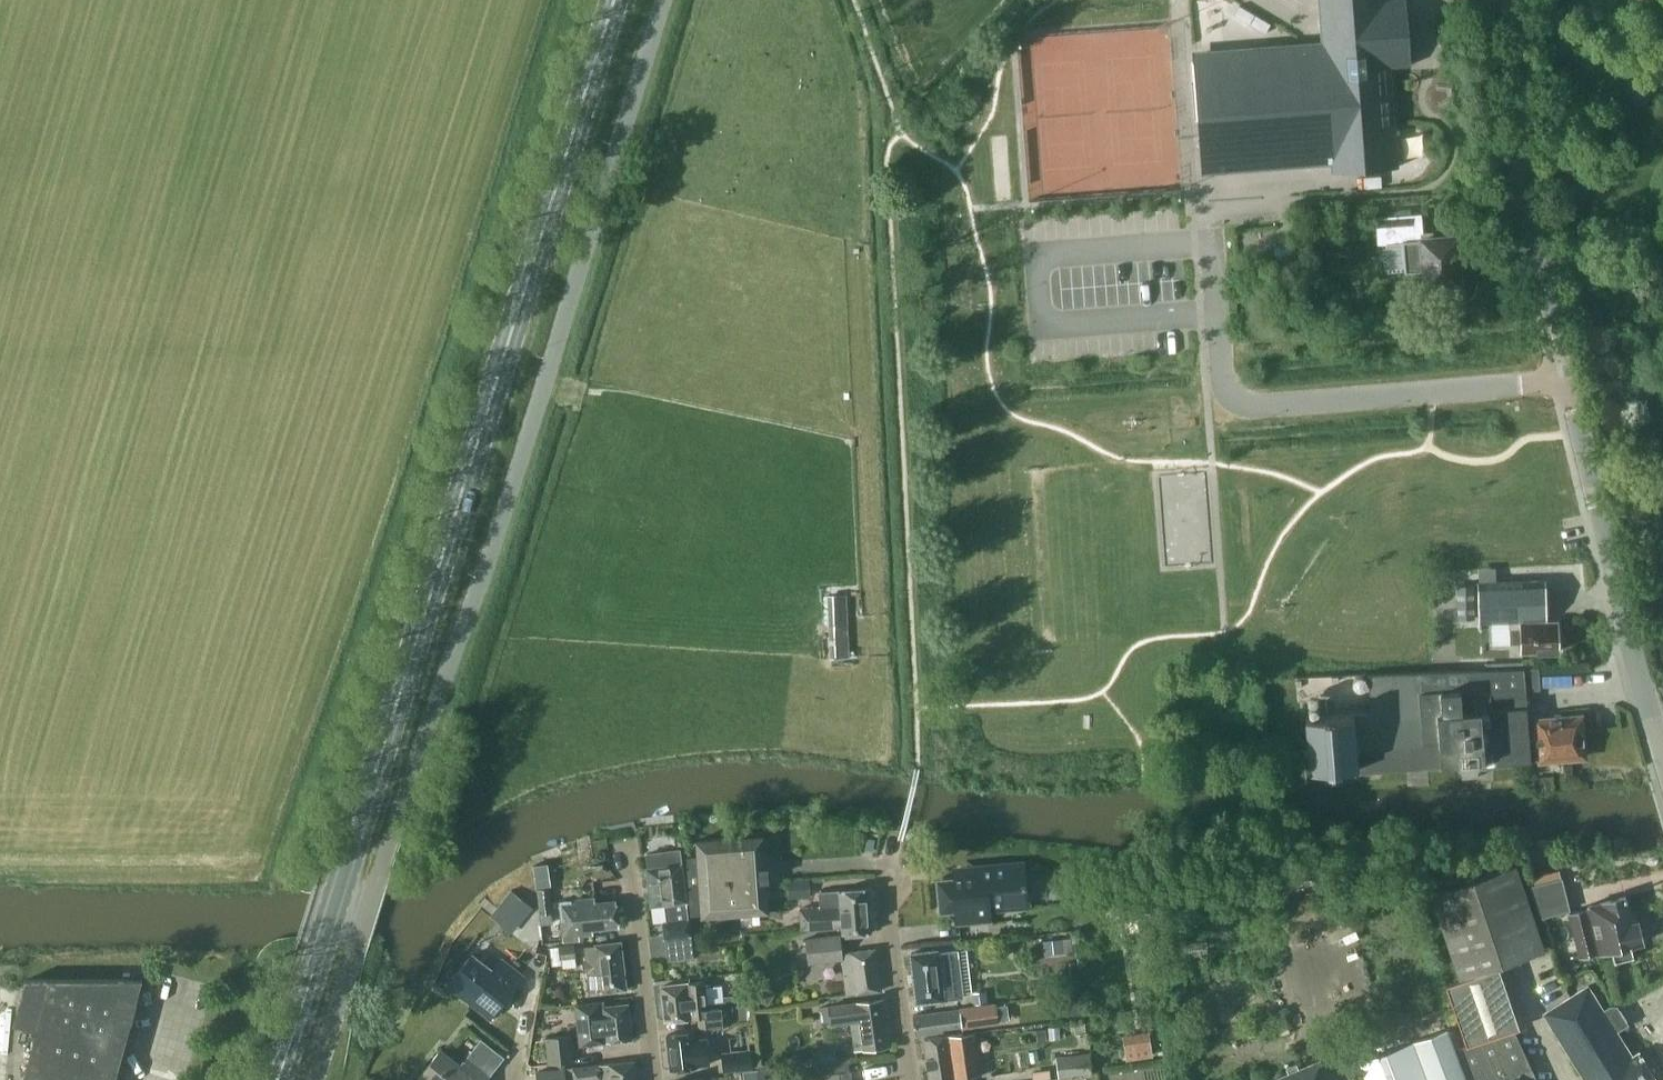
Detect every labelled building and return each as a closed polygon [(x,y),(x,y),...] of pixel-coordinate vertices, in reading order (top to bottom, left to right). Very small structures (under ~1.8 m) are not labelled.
[(1321,48),(1193,58),(1201,166),(1330,156),(1331,172),(1399,167),(1391,67),(1411,65),(1406,0),(1318,0),(1321,48)] [(1239,5),(1233,15),(1249,24),(1254,14),(1239,5)] [(1255,15),(1249,24),(1265,33),(1270,24),(1255,15)] [(1381,176),(1363,177),(1364,187),(1364,188),(1381,187),(1381,186),(1381,176)] [(1463,261),(1456,255),(1455,235),(1422,238),(1420,213),(1374,217),(1376,244),(1381,243),(1383,269),(1387,272),(1404,271),(1404,273),(1423,271),(1424,285),(1459,282),(1458,280),(1464,274),(1463,261)] [(1291,246),(1274,248),(1274,259),(1292,258),(1291,246)] [(1476,586),(1477,617),(1477,621),(1515,621),(1520,621),(1520,628),(1509,628),(1509,642),(1520,642),(1520,651),(1557,651),(1557,621),(1544,621),(1543,581),(1476,582),(1476,586)] [(1477,617),(1476,586),(1458,586),(1458,618),(1477,617)] [(846,594),(827,595),(830,658),(849,657),(846,594)] [(1440,766),(1529,759),(1527,725),(1525,690),(1539,689),(1537,667),(1367,674),(1369,711),(1353,712),(1353,714),(1304,717),(1307,769),(1355,766),(1355,772),(1440,765),(1440,766)] [(1536,724),(1527,725),(1529,759),(1582,756),(1580,715),(1535,719),(1536,724)] [(1476,776),(1475,765),(1459,766),(1460,777),(1476,776)] [(767,911),(762,835),(696,840),(697,857),(687,858),(691,914),(701,913),(701,915),(767,911)] [(691,958),(689,935),(679,848),(646,852),(648,867),(645,867),(650,905),(664,903),(666,921),(665,921),(670,960),(691,958)] [(1516,864),(1429,893),(1458,978),(1459,981),(1442,988),(1465,1045),(1517,1024),(1517,1026),(1525,1023),(1506,962),(1544,949),(1540,937),(1522,881),(1516,864)] [(955,924),(991,921),(990,906),(1008,904),(1008,898),(1027,896),(1024,870),(1005,872),(1004,866),(983,868),(982,868),(982,874),(937,878),(940,911),(954,909),(955,924)] [(1571,907),(1561,876),(1530,887),(1541,917),(1571,907)] [(809,903),(808,884),(787,884),(788,903),(809,903)] [(513,888),(493,912),(514,929),(534,904),(513,888)] [(549,896),(549,888),(539,889),(541,915),(551,915),(550,909),(553,909),(552,896),(549,896)] [(869,930),(867,888),(819,891),(820,906),(799,908),(800,929),(842,926),(842,932),(869,930)] [(1632,921),(1626,897),(1587,907),(1588,909),(1568,914),(1579,955),(1598,950),(1598,952),(1608,950),(1612,963),(1630,958),(1627,945),(1642,941),(1637,920),(1632,921)] [(595,902),(595,899),(559,902),(563,941),(579,940),(578,935),(592,934),(591,928),(617,926),(615,900),(595,902)] [(874,948),(842,952),(840,934),(805,937),(808,963),(841,960),(845,994),(879,990),(874,948)] [(1062,938),(1043,940),(1045,954),(1063,952),(1062,938)] [(625,988),(620,942),(585,946),(590,992),(625,988)] [(575,957),(574,943),(559,945),(559,946),(550,947),(552,965),(561,963),(560,959),(575,957)] [(937,953),(936,950),(910,953),(916,1002),(962,997),(956,950),(937,953)] [(492,970),(472,954),(448,985),(489,1017),(522,975),(501,959),(492,970)] [(1082,991),(1079,959),(1068,961),(1069,977),(1066,977),(1067,993),(1082,991)] [(37,1029),(24,1079),(116,1079),(143,979),(50,981),(26,981),(14,1023),(37,1029)] [(707,1008),(704,981),(661,985),(664,1019),(698,1016),(698,1025),(749,1020),(748,1005),(707,1008)] [(1586,984),(1542,1012),(1558,1037),(1561,1036),(1573,1055),(1570,1057),(1585,1079),(1655,1079),(1636,1051),(1630,1055),(1614,1030),(1616,1030),(1615,1007),(1608,1006),(1602,1009),(1586,984)] [(988,1001),(987,991),(972,992),(973,1003),(988,1001)] [(1063,998),(1065,1016),(1082,1014),(1080,996),(1063,998)] [(887,1045),(881,998),(820,1007),(822,1023),(830,1022),(830,1024),(850,1021),(854,1050),(887,1045)] [(603,1006),(603,1001),(575,1004),(579,1043),(631,1037),(627,1003),(603,1006)] [(998,1023),(995,1002),(959,1006),(959,1009),(913,1014),(915,1035),(944,1032),(944,1027),(961,1025),(961,1027),(998,1023)] [(1075,1034),(1086,1033),(1085,1022),(1074,1023),(1075,1034)] [(1465,1045),(1466,1047),(1458,1050),(1470,1079),(1533,1079),(1512,1028),(1517,1026),(1517,1024),(1465,1045)] [(1049,1039),(1060,1038),(1059,1026),(1048,1027),(1049,1039)] [(1037,1041),(1046,1040),(1045,1028),(1035,1029),(1037,1041)] [(1446,1028),(1357,1062),(1364,1079),(1466,1079),(1446,1028)] [(693,1041),(692,1032),(666,1035),(670,1069),(696,1066),(695,1065),(705,1064),(702,1040),(693,1041)] [(973,1032),(923,1040),(929,1079),(966,1079),(971,1079),(970,1075),(979,1074),(973,1032)] [(574,1060),(572,1034),(545,1036),(547,1063),(574,1060)] [(1152,1052),(1150,1039),(1124,1043),(1125,1056),(1152,1052)] [(480,1040),(462,1063),(442,1047),(416,1079),(417,1079),(484,1079),(502,1057),(480,1040)] [(750,1050),(750,1049),(721,1052),(723,1071),(752,1069),(752,1066),(759,1065),(757,1049),(750,1050)] [(1091,1073),(1089,1052),(1055,1056),(1058,1077),(1091,1073)] [(1330,1056),(1276,1079),(1341,1079),(1330,1056)] [(634,1061),(572,1067),(573,1079),(636,1079),(634,1061)] [(565,1068),(535,1070),(536,1079),(566,1079),(565,1068)] [(850,1070),(827,1073),(827,1079),(852,1079),(850,1070)] [(770,1079),(787,1079),(779,1072),(770,1079)]
